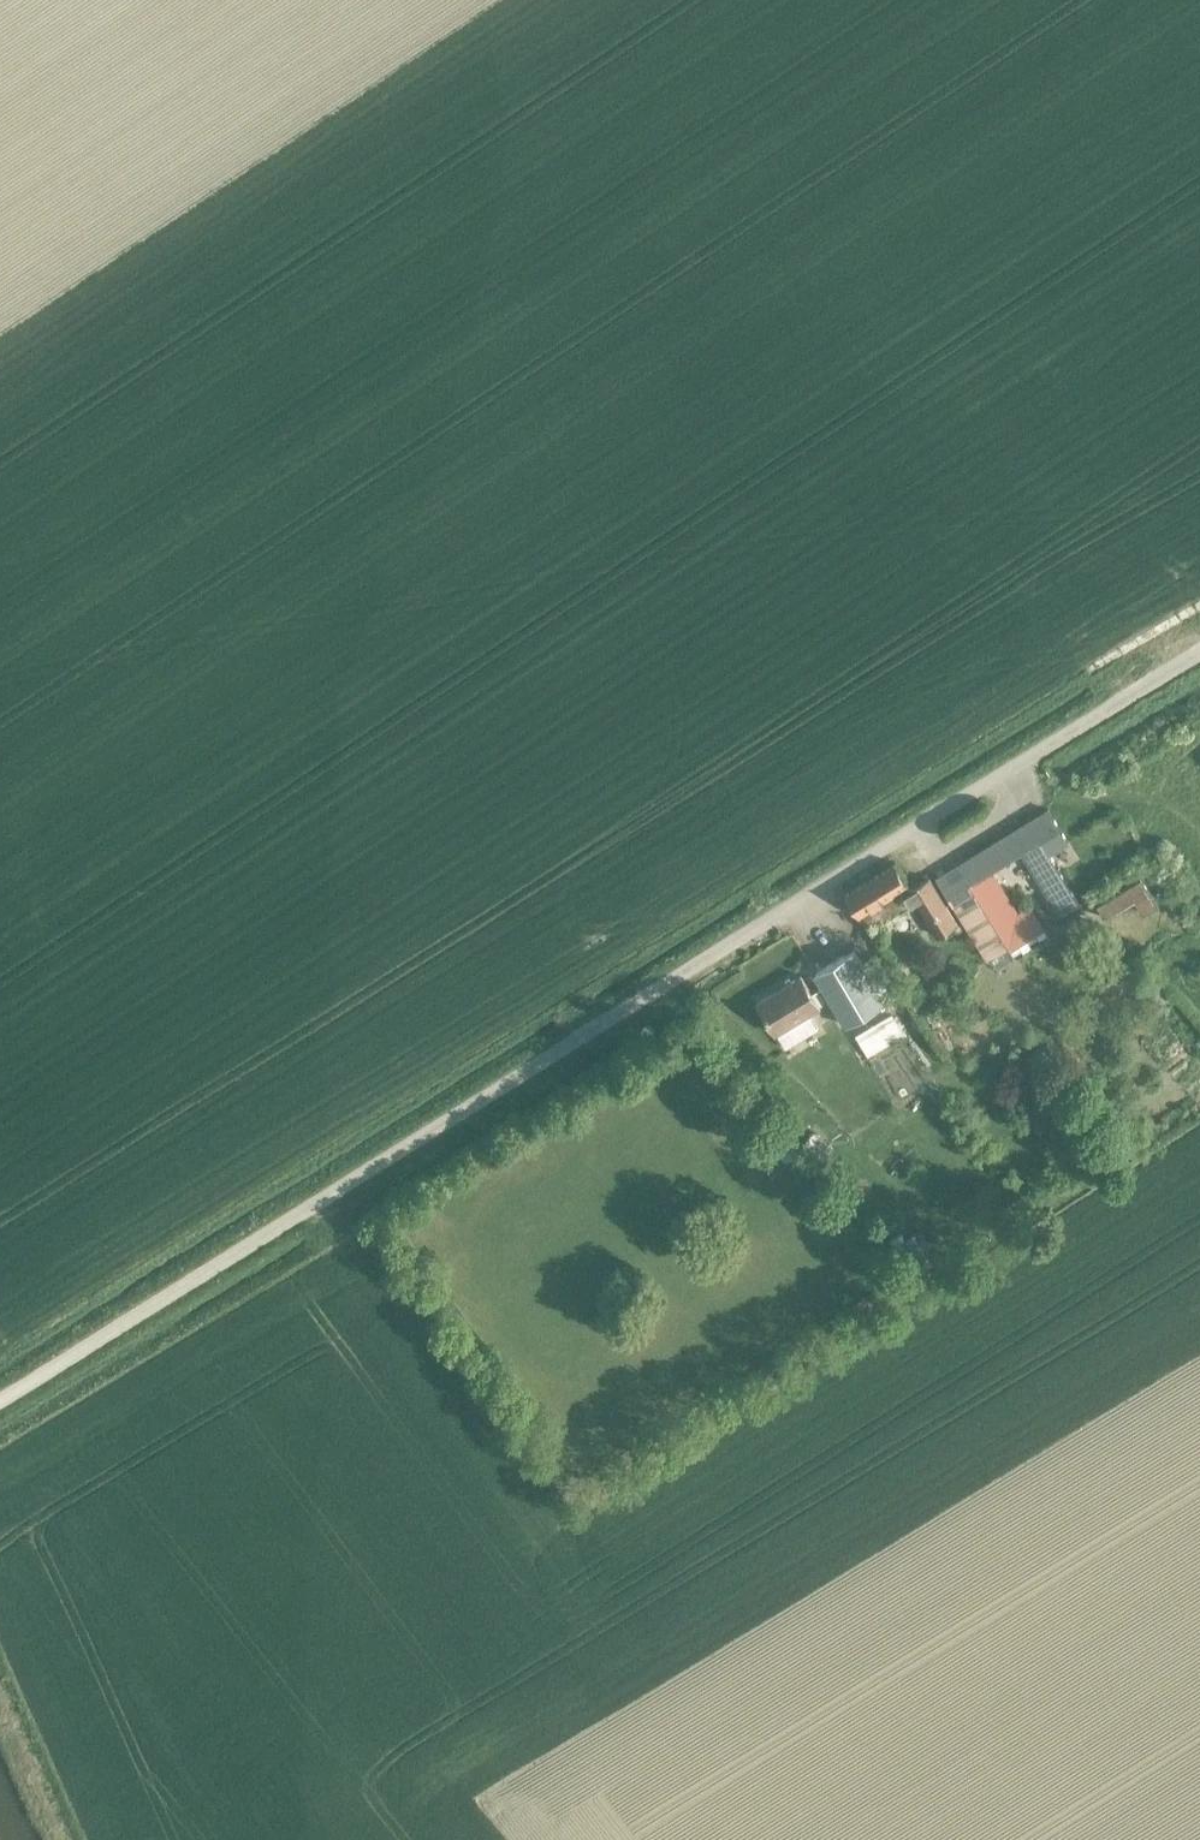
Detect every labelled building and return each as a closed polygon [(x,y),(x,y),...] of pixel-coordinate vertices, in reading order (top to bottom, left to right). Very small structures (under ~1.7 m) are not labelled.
[(1025,937),(986,875),(1022,852),(1061,915),(1078,904),(1047,854),(1066,842),(1047,810),(957,865),(975,893),(955,906),(989,960),(1025,937)] [(937,937),(956,925),(928,879),(910,890),(895,864),(845,895),(858,917),(859,916),(868,931),(916,902),(937,937)] [(1139,879),(1096,905),(1104,918),(1133,900),(1141,914),(1155,906),(1139,879)] [(814,974),(827,995),(845,1026),(884,1002),(854,951),(814,974)] [(800,976),(768,995),(757,1002),(776,1034),(819,1008),(800,976)]
